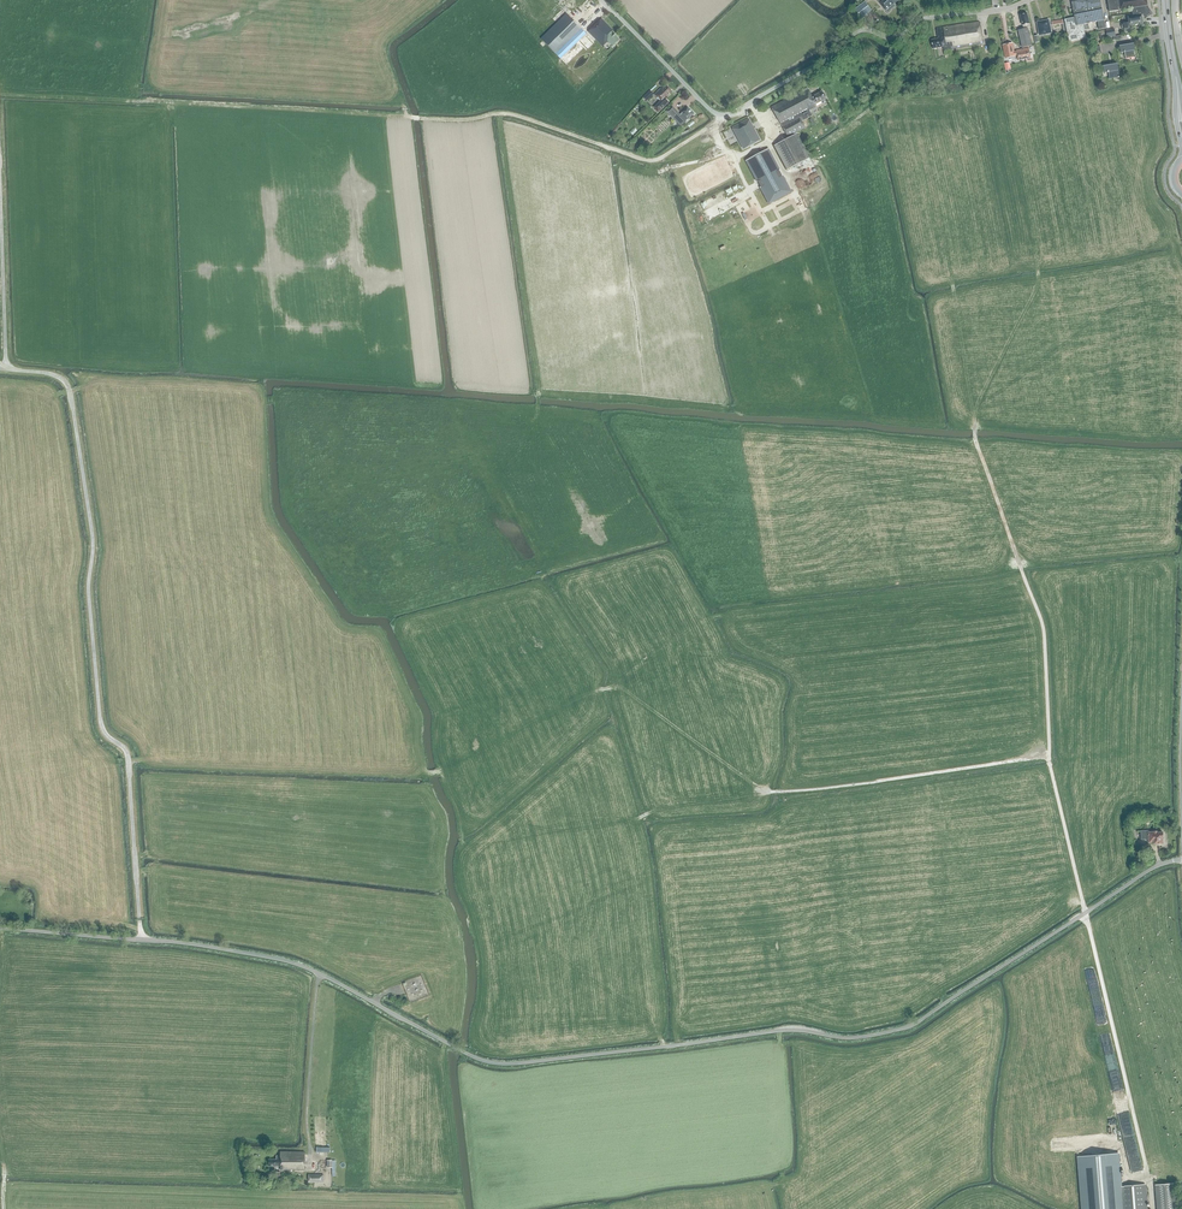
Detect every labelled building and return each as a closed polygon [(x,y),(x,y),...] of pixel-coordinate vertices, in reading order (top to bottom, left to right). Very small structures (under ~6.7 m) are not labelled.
[(877,0),(887,12),(895,5),(894,4),(898,0),(877,0)] [(1088,24),(1097,22),(1099,30),(1106,28),(1104,20),(1105,20),(1104,18),(1100,0),(1093,0),(1093,1),(1086,2),(1086,0),(1081,0),(1071,2),(1074,18),(1076,26),(1088,24)] [(1109,12),(1118,10),(1118,9),(1121,9),(1131,8),(1147,5),(1146,0),(1107,0),(1109,12)] [(871,10),(865,2),(855,9),(861,17),(871,10)] [(1029,24),(1027,13),(1020,15),(1022,25),(1023,25),(1023,29),(1018,30),(1022,48),(1031,46),(1027,28),(1026,24),(1029,24)] [(581,29),(566,14),(540,39),(555,54),(560,59),(566,66),(584,49),(586,51),(594,43),(592,41),(586,34),(581,29)] [(1143,24),(1141,15),(1132,16),(1128,17),(1129,23),(1121,24),(1122,28),(1124,28),(1124,32),(1131,31),(1130,27),(1130,26),(1143,24)] [(1089,29),(1088,24),(1076,26),(1074,18),(1064,20),(1069,42),(1086,38),(1084,30),(1089,29)] [(612,30),(601,19),(588,31),(602,46),(607,41),(612,46),(619,40),(611,32),(612,30)] [(1063,23),(1063,19),(1051,21),(1052,25),(1062,24),(1063,34),(1066,33),(1065,23),(1063,23)] [(1052,34),(1049,20),(1036,22),(1039,36),(1052,34)] [(983,43),(980,22),(936,28),(938,39),(931,40),(933,49),(943,47),(943,50),(951,49),(983,43)] [(1113,36),(1116,36),(1115,28),(1106,30),(1107,37),(1113,36)] [(1011,43),(1003,45),(1006,58),(1013,57),(1013,56),(1017,56),(1018,60),(1031,58),(1031,57),(1029,48),(1016,50),(1016,51),(1012,52),(1011,43)] [(1135,51),(1134,44),(1120,46),(1121,53),(1125,53),(1126,58),(1135,57),(1135,58),(1136,57),(1136,56),(1135,51)] [(1119,71),(1117,64),(1104,66),(1105,73),(1108,73),(1109,79),(1118,77),(1118,78),(1120,78),(1120,77),(1119,77),(1118,71),(1119,71)] [(654,95),(660,101),(653,107),(655,109),(655,110),(658,113),(668,102),(665,99),(667,97),(666,96),(671,91),(666,86),(662,89),(661,88),(654,95)] [(812,97),(807,88),(771,107),(787,137),(805,128),(801,121),(812,116),(808,109),(814,106),(814,105),(815,104),(816,106),(821,103),(820,102),(826,99),(822,91),(812,97)] [(654,94),(650,90),(643,97),(646,101),(654,94)] [(680,114),(672,106),(666,111),(673,119),(675,117),(676,119),(675,120),(680,126),(686,121),(688,119),(693,114),(687,107),(682,112),(680,114)] [(731,128),(743,149),(760,140),(748,118),(731,128)] [(809,158),(796,134),(773,146),(787,170),(809,158)] [(767,150),(746,161),(769,204),(790,192),(767,150)] [(1148,832),(1148,831),(1141,831),(1141,839),(1148,839),(1149,843),(1154,843),(1154,844),(1163,844),(1162,832),(1157,832),(1148,832)] [(410,1001),(430,994),(423,975),(403,982),(410,1001)] [(304,1152),(280,1152),(280,1156),(276,1156),(276,1160),(269,1160),(269,1167),(280,1167),(280,1170),(304,1170),(304,1152)] [(1146,1185),(1122,1187),(1120,1153),(1077,1156),(1081,1208),(1148,1208),(1146,1185)] [(336,1176),(336,1160),(327,1160),(327,1168),(332,1168),(332,1176),(336,1176)] [(324,1174),(308,1174),(308,1182),(323,1183),(324,1174)] [(1174,1183),(1155,1185),(1157,1208),(1176,1208),(1174,1183)]
